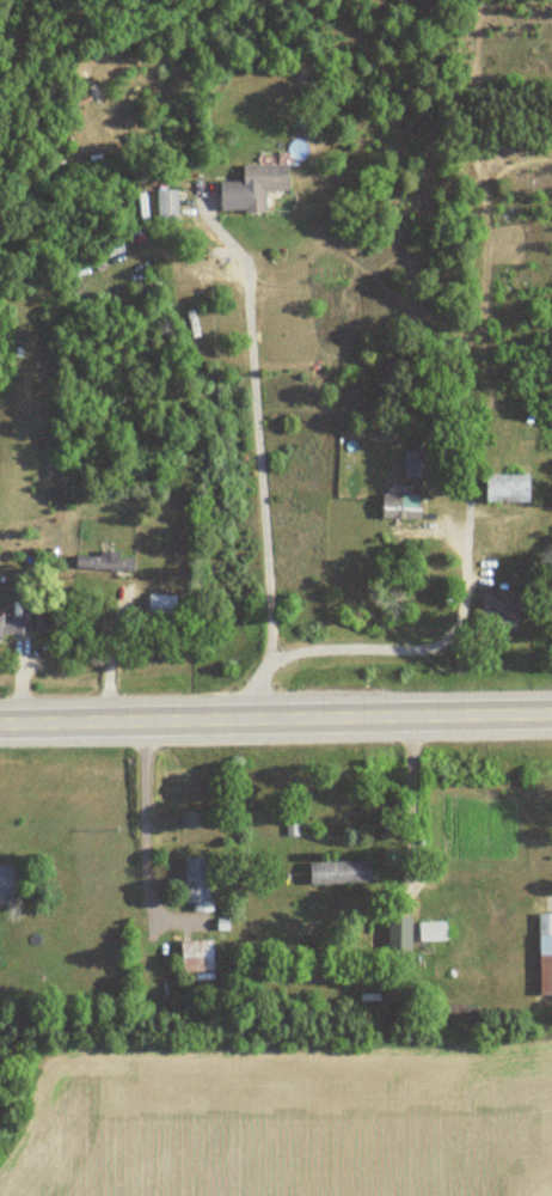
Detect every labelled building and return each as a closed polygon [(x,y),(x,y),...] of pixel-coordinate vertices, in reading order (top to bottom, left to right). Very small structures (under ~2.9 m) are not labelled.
[(286,189),(287,164),(242,163),(242,181),(219,181),(218,209),(264,210),(264,189),(286,189)] [(156,188),(156,222),(177,222),(177,188),(156,188)] [(403,476),(421,476),(421,450),(403,450),(403,476)] [(527,502),(527,474),(483,474),(483,502),(527,502)] [(419,519),(419,494),(381,494),(381,519),(419,519)] [(133,556),(75,554),(75,569),(132,571),(133,556)] [(519,630),(519,597),(491,597),(491,630),(519,630)] [(30,635),(30,617),(0,617),(0,641),(2,641),(2,635),(30,635)] [(192,911),(211,910),(211,882),(220,881),(220,867),(209,867),(208,857),(183,857),(184,903),(192,903),(192,911)] [(369,882),(368,861),(308,862),(309,883),(369,882)] [(13,897),(13,865),(0,865),(0,897),(13,897)] [(538,913),(538,995),(551,995),(551,913),(538,913)] [(388,950),(410,950),(410,915),(388,915),(388,950)] [(418,940),(446,940),(446,922),(418,922),(418,940)] [(180,940),(180,972),(212,972),(212,940),(180,940)]
